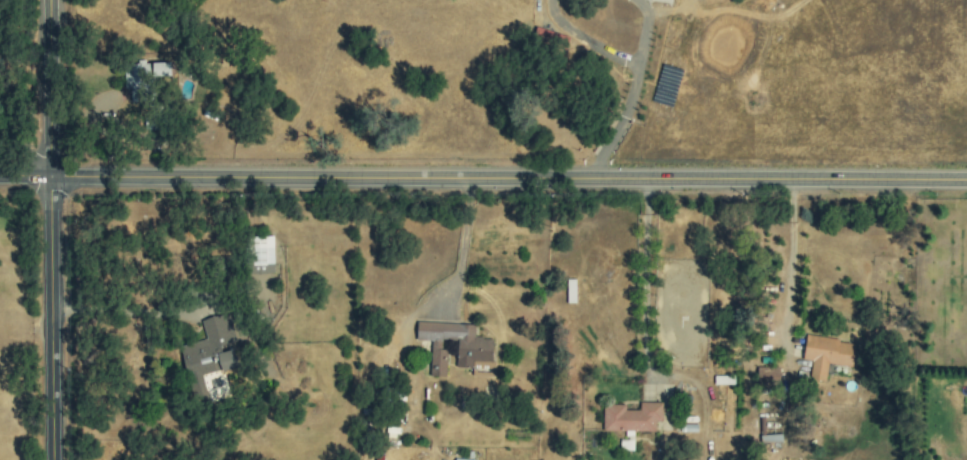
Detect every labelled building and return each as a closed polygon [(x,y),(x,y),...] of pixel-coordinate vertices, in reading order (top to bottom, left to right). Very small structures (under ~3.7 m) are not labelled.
[(171,63),(125,64),(125,89),(131,89),(131,102),(145,102),(144,79),(171,79),(171,63)] [(273,236),(249,237),(250,275),(273,274),(273,236)] [(179,346),(192,399),(209,394),(211,400),(228,396),(224,381),(225,380),(223,371),(241,367),(236,349),(224,353),(222,345),(235,341),(228,314),(201,320),(206,340),(179,346)] [(475,325),(417,322),(416,340),(431,341),(430,376),(446,377),(447,347),(443,347),(443,341),(457,342),(456,367),(472,368),(472,376),(492,377),(494,338),(474,337),(475,325)] [(803,360),(811,360),(809,380),(825,381),(827,364),(853,367),(856,342),(805,336),(803,360)] [(757,386),(779,386),(780,367),(757,367),(757,386)] [(662,402),(639,403),(639,410),(625,410),(625,404),(603,405),(603,431),(656,431),(655,422),(662,422),(662,402)] [(781,441),(781,434),(760,436),(761,443),(774,441),(774,442),(781,441)]
